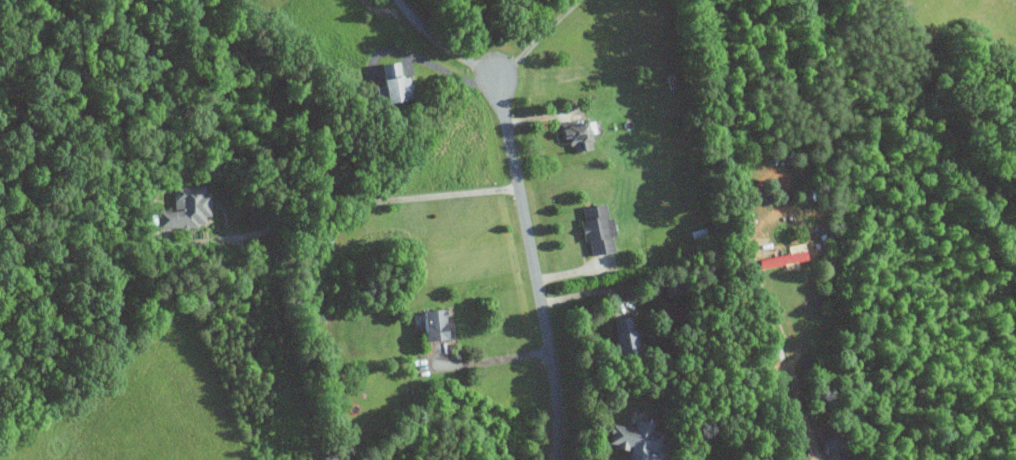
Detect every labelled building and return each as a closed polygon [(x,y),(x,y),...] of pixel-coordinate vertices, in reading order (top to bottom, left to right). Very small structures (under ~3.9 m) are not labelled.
[(405,99),(403,76),(395,77),(393,61),(375,63),(376,78),(369,79),(371,96),(376,96),(377,102),(405,99)] [(155,227),(200,228),(200,216),(205,216),(205,194),(200,194),(201,186),(171,186),(171,211),(155,210),(155,227)] [(609,252),(607,237),(610,236),(607,218),(603,218),(601,203),(579,206),(581,219),(577,220),(580,242),(585,241),(587,255),(609,252)] [(803,259),(800,249),(756,260),(759,270),(803,259)] [(436,309),(412,310),(414,341),(443,340),(443,325),(437,325),(436,309)] [(604,333),(608,350),(636,344),(629,315),(607,320),(610,332),(604,333)] [(601,446),(622,449),(621,459),(640,459),(641,448),(647,449),(650,423),(627,420),(626,427),(604,425),(601,446)]
